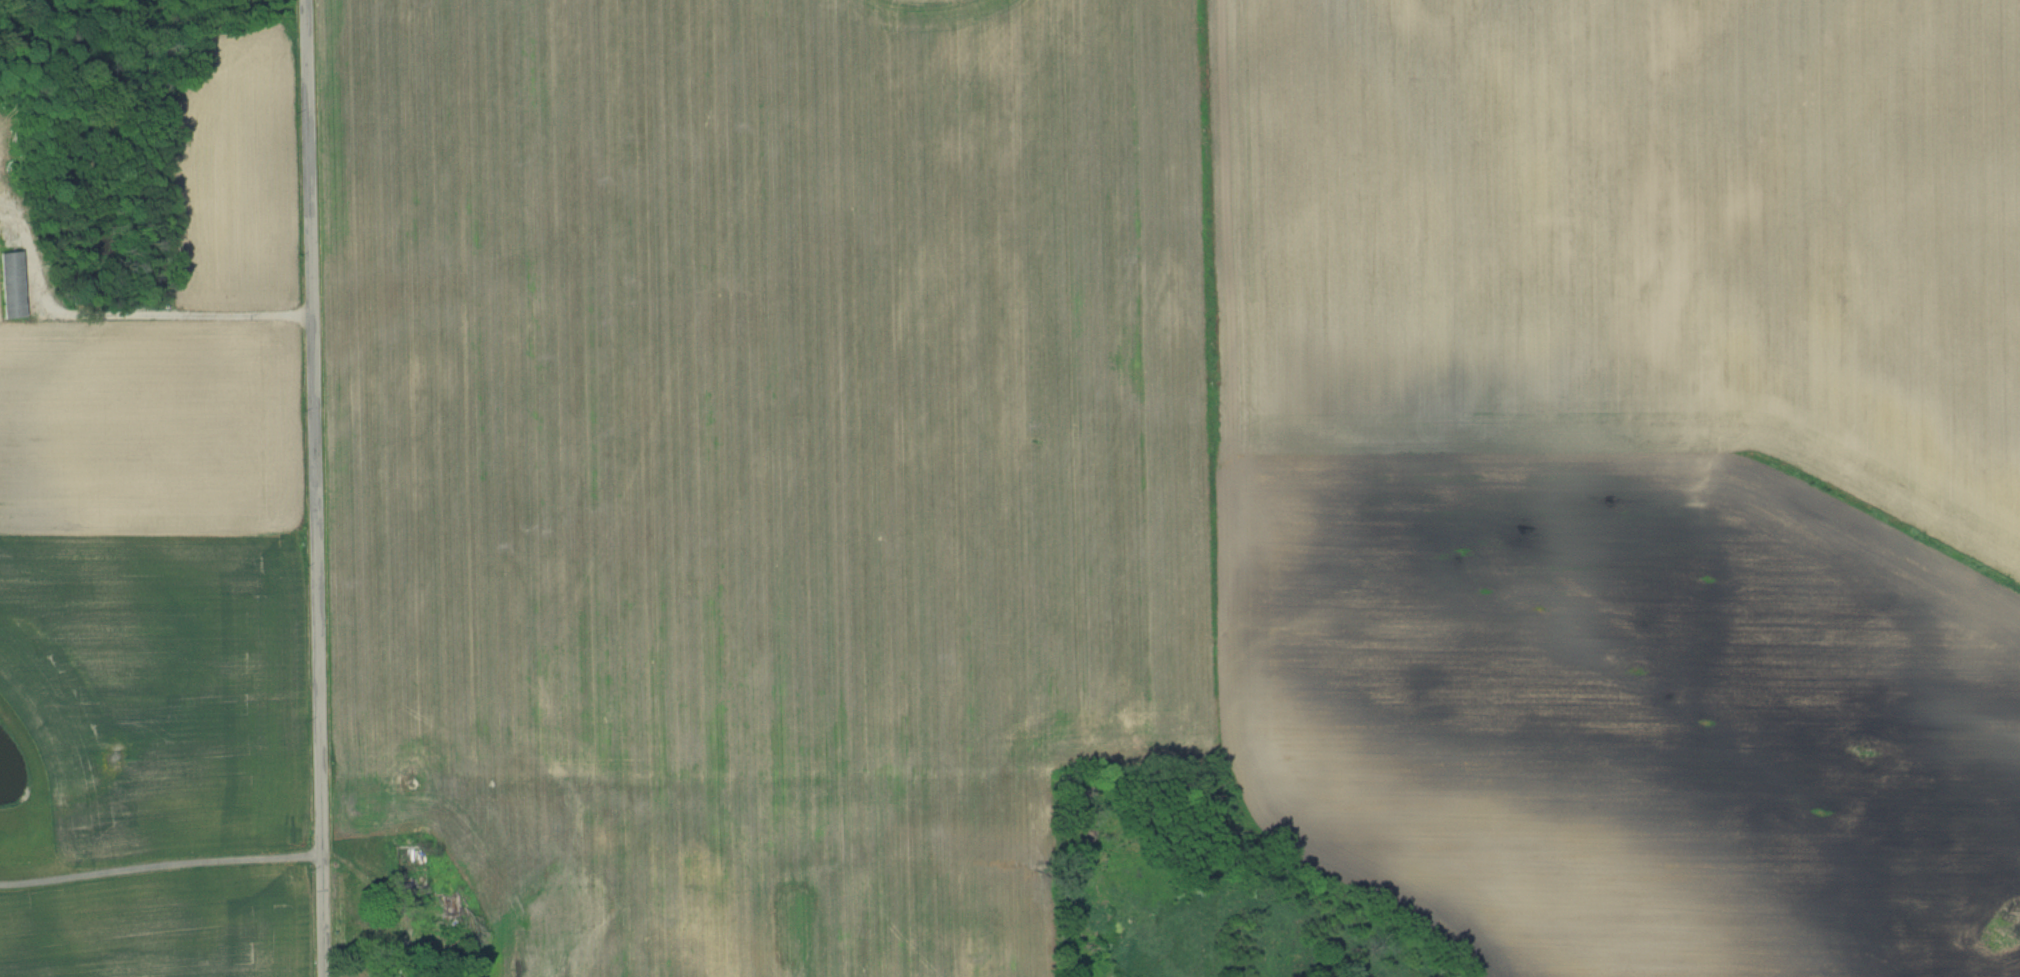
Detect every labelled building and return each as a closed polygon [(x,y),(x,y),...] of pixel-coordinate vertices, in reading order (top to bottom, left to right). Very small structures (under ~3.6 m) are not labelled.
[(0,320),(22,319),(20,253),(0,254),(0,311),(0,320)]
